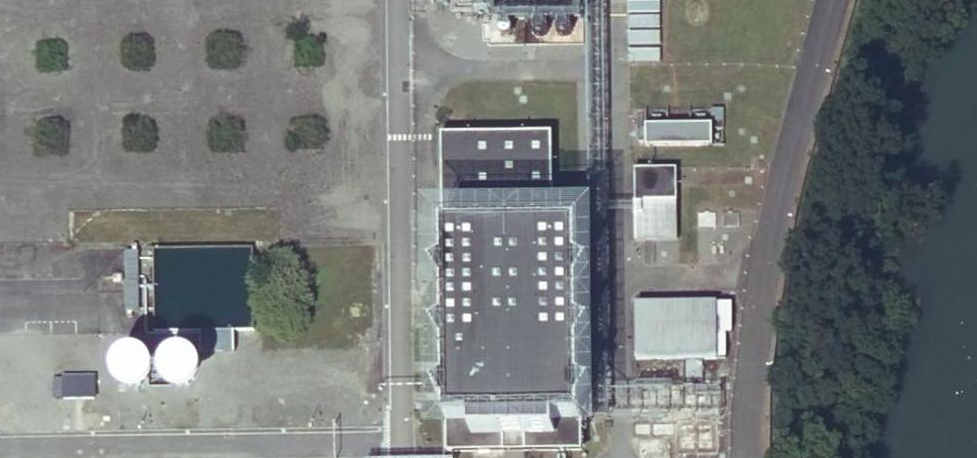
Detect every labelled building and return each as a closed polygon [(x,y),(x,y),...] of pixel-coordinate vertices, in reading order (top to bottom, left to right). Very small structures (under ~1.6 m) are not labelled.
[(457,6),(487,6),(487,47),(583,45),(582,0),(457,0),(457,6)] [(728,147),(728,111),(648,113),(649,147),(728,147)] [(553,135),(445,136),(446,217),(554,215),(553,135)] [(681,169),(638,170),(639,243),(682,242),(681,169)] [(583,227),(446,229),(447,266),(436,272),(435,270),(435,271),(447,290),(447,325),(437,331),(436,330),(448,350),(448,386),(438,392),(437,390),(437,391),(449,410),(449,450),(586,449),(585,408),(596,388),(595,388),(595,389),(585,384),(584,348),(595,329),(595,328),(594,330),(584,324),(583,288),(594,268),(593,269),(583,264),(583,227)] [(152,246),(153,330),(253,329),(252,245),(152,246)] [(638,305),(639,362),(721,362),(720,304),(638,305)] [(152,381),(153,372),(151,365),(146,360),(137,357),(129,359),(124,364),(121,373),(122,377),(124,382),(129,387),(136,389),(143,388),(148,385),(152,381)] [(182,388),(188,385),(193,379),(193,370),(190,364),(182,359),(175,358),(169,361),(165,366),(163,373),(163,379),(167,385),(175,389),(182,388)] [(68,393),(95,392),(95,378),(68,378),(68,393)]
